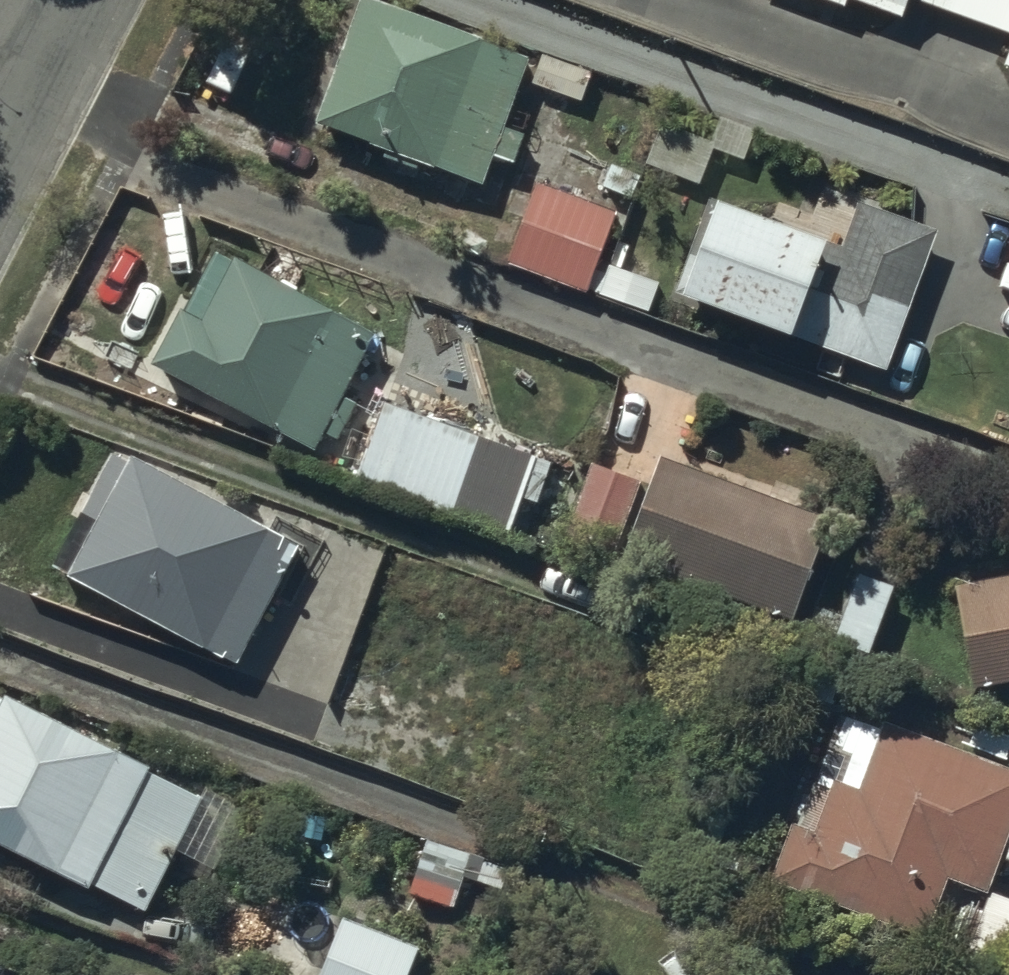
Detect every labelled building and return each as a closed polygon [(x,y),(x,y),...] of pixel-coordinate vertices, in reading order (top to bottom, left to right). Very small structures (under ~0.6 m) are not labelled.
[(374,0),(363,0),(316,125),(483,188),(495,156),(514,163),(524,136),(503,128),(529,58),(374,0)] [(900,19),(907,0),(851,0),(900,19)] [(1008,32),(1008,0),(922,0),(1008,32)] [(252,52),(229,40),(208,81),(231,92),(252,52)] [(592,74),(544,56),(534,82),(582,100),(592,74)] [(709,140),(664,123),(649,163),(699,182),(713,148),(707,146),(709,140)] [(640,175),(612,164),(604,186),(632,197),(640,175)] [(617,212),(538,183),(509,262),(588,291),(617,212)] [(936,232),(862,204),(845,248),(721,202),(686,295),(884,370),(936,232)] [(1002,222),(999,231),(1008,235),(1008,225),(1002,222)] [(379,332),(236,259),(206,316),(181,304),(150,365),(312,448),(321,430),(336,438),(354,404),(344,399),(379,332)] [(659,283),(612,265),(601,293),(648,311),(659,283)] [(552,463),(384,404),(358,477),(526,536),(552,463)] [(293,551),(110,452),(50,562),(239,664),(242,658),(255,665),(276,626),(257,616),(293,551)] [(830,519),(662,457),(625,559),(793,621),(830,519)] [(639,481),(590,464),(563,539),(612,557),(639,481)] [(894,587),(861,575),(836,642),(869,654),(894,587)] [(956,587),(975,689),(1008,683),(1008,578),(956,587)] [(428,731),(329,694),(311,743),(410,780),(428,731)] [(0,696),(0,840),(142,910),(199,794),(0,696)] [(887,727),(864,790),(837,780),(819,829),(793,820),(770,883),(928,940),(951,877),(987,890),(1008,830),(1008,771),(887,727)] [(468,859),(427,842),(408,890),(448,907),(468,859)] [(510,870),(485,861),(478,880),(503,889),(510,870)] [(989,895),(961,974),(965,974),(1008,974),(1008,902),(989,895)] [(345,920),(323,974),(409,974),(419,950),(345,920)]
